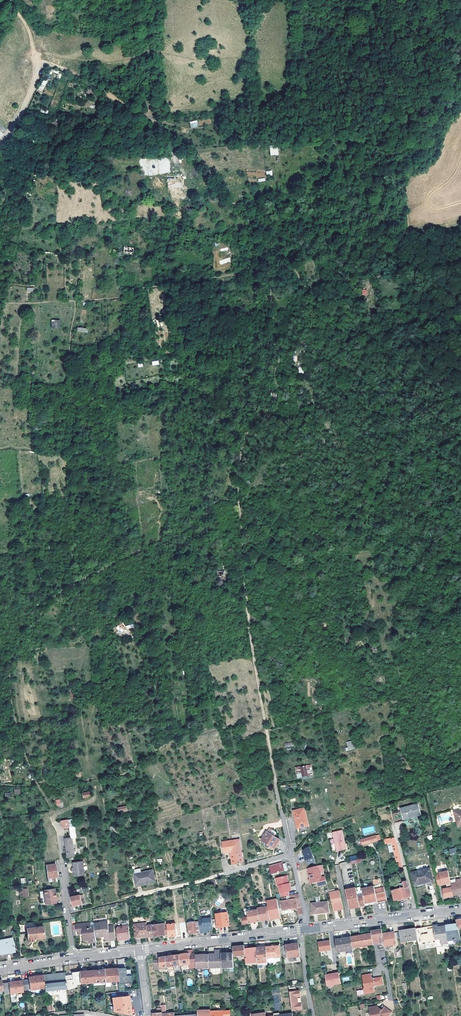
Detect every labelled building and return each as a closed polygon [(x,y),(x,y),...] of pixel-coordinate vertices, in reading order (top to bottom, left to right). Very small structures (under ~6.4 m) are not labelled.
[(43,79),(38,89),(42,92),(47,81),(43,79)] [(196,120),(189,122),(191,128),(198,126),(196,120)] [(278,146),(270,147),(270,155),(279,155),(278,146)] [(51,320),(51,328),(60,328),(60,320),(51,320)] [(119,633),(125,630),(122,624),(116,626),(119,633)] [(347,751),(354,749),(352,740),(345,742),(347,751)] [(296,777),(312,776),(311,765),(295,766),(296,777)] [(128,810),(126,802),(120,803),(121,806),(118,807),(119,812),(128,810)] [(418,804),(401,809),(403,819),(421,814),(418,804)] [(303,809),(293,811),(296,823),(297,822),(299,828),(307,826),(303,809)] [(458,811),(458,810),(452,812),(457,826),(460,825),(460,810),(458,811)] [(346,849),(342,830),(332,833),(335,844),(331,845),(333,852),(346,849)] [(271,834),(267,831),(262,840),(265,842),(265,843),(265,844),(265,845),(265,846),(265,847),(266,847),(267,848),(268,848),(269,848),(270,847),(271,846),(274,849),(280,839),(274,835),(275,834),(272,832),(271,834)] [(376,835),(361,840),(363,845),(378,841),(376,835)] [(74,855),(71,837),(65,839),(67,856),(74,855)] [(239,840),(223,842),(224,853),(230,852),(233,864),(243,862),(245,862),(244,860),(243,860),(239,840)] [(394,851),(397,862),(401,861),(396,841),(392,843),(394,851)] [(309,866),(317,864),(310,847),(307,848),(307,853),(309,861),(308,862),(309,866)] [(361,854),(349,856),(350,864),(362,862),(361,854)] [(73,863),(74,868),(74,871),(75,877),(85,875),(83,861),(77,862),(73,863)] [(410,868),(413,879),(425,876),(431,875),(428,863),(410,868)] [(56,864),(46,865),(47,878),(57,876),(56,864)] [(269,867),(271,875),(284,871),(282,864),(269,867)] [(321,873),(324,873),(323,867),(319,868),(308,870),(309,874),(308,875),(310,883),(310,884),(313,883),(314,885),(317,884),(318,888),(327,886),(326,879),(322,880),(321,873)] [(447,889),(442,890),(444,898),(453,896),(450,884),(446,867),(438,869),(439,874),(435,875),(438,886),(446,884),(447,889)] [(136,873),(134,873),(137,884),(155,880),(153,869),(142,871),(136,873)] [(279,886),(281,893),(282,898),(289,896),(288,892),(292,891),(290,883),(288,884),(288,881),(289,881),(288,876),(277,878),(278,886),(279,886)] [(450,884),(453,896),(459,895),(458,894),(460,893),(460,882),(455,883),(450,884)] [(374,886),(362,889),(362,891),(365,903),(377,901),(378,903),(387,902),(385,892),(376,894),(374,886)] [(408,886),(400,888),(403,899),(408,898),(407,896),(410,895),(408,886)] [(356,888),(346,891),(349,909),(360,906),(357,892),(356,888)] [(403,899),(400,888),(392,890),(394,900),(397,899),(398,900),(403,899)] [(50,904),(54,903),(56,903),(55,897),(54,897),(54,893),(54,889),(52,889),(44,891),(46,903),(50,903),(50,904)] [(328,890),(329,894),(333,910),(343,908),(340,891),(335,892),(334,889),(328,890)] [(362,891),(357,892),(360,906),(365,905),(365,903),(362,891)] [(73,901),(74,906),(82,904),(82,903),(85,902),(84,900),(82,900),(80,895),(72,897),(73,901)] [(296,906),(299,916),(295,895),(289,896),(289,897),(290,897),(291,899),(279,902),(281,910),(290,908),(291,910),(294,909),(293,907),(296,906)] [(328,902),(321,903),(317,903),(312,904),(313,914),(329,912),(328,902)] [(268,907),(271,920),(281,917),(278,903),(267,905),(268,907)] [(257,910),(260,922),(271,920),(268,907),(257,909),(257,910)] [(257,910),(247,912),(248,918),(249,924),(260,922),(257,910)] [(229,926),(227,913),(216,915),(218,928),(229,926)] [(202,917),(200,917),(198,917),(199,923),(200,933),(204,932),(204,931),(213,929),(211,918),(202,919),(202,917)] [(26,923),(17,925),(18,934),(28,933),(27,929),(26,923)] [(96,937),(95,928),(91,928),(91,923),(76,925),(77,930),(80,930),(80,934),(84,934),(85,941),(90,940),(90,943),(97,942),(96,937)] [(96,937),(101,937),(101,934),(103,934),(104,936),(105,941),(110,941),(110,939),(116,938),(114,926),(108,926),(108,925),(100,926),(99,923),(94,924),(95,928),(96,937)] [(194,934),(196,933),(200,933),(199,923),(188,924),(190,934),(194,934)] [(134,925),(136,938),(148,936),(147,924),(134,925)] [(167,924),(152,925),(154,936),(158,936),(159,937),(163,937),(162,935),(169,935),(167,925),(167,924)] [(176,924),(167,925),(169,935),(169,937),(178,936),(176,924)] [(457,924),(445,926),(448,945),(448,946),(455,945),(454,940),(460,939),(460,936),(458,928),(457,924)] [(439,925),(433,926),(435,943),(436,947),(448,945),(445,926),(439,927),(439,925)] [(28,939),(29,941),(33,941),(33,940),(36,939),(36,938),(45,937),(44,926),(37,927),(34,928),(27,929),(28,939)] [(123,927),(117,928),(119,940),(130,938),(128,926),(127,926),(123,927)] [(435,943),(433,926),(419,928),(421,939),(424,939),(429,938),(430,943),(435,943)] [(401,943),(417,940),(415,928),(399,931),(401,943)] [(381,929),(375,930),(377,943),(379,949),(384,948),(384,946),(383,942),(382,934),(381,929)] [(394,932),(382,934),(383,942),(384,946),(396,944),(394,932)] [(352,947),(373,944),(371,933),(350,937),(352,947)] [(337,955),(353,952),(352,947),(350,937),(335,939),(337,955)] [(10,951),(11,952),(15,951),(13,938),(0,940),(0,953),(10,951)] [(429,938),(424,939),(426,949),(436,947),(435,943),(430,943),(429,938)] [(329,940),(318,942),(320,951),(331,950),(329,940)] [(298,944),(282,946),(283,955),(287,954),(288,958),(300,956),(298,944)] [(238,955),(245,955),(244,949),(244,946),(234,946),(234,955),(238,955)] [(265,948),(267,959),(280,958),(279,946),(265,948)] [(267,959),(265,948),(256,949),(257,963),(257,964),(267,963),(267,962),(267,959)] [(245,963),(257,963),(256,949),(244,949),(245,955),(245,961),(245,963)] [(221,955),(221,950),(215,951),(215,952),(209,953),(209,956),(209,968),(210,969),(222,969),(221,955)] [(180,967),(181,970),(184,970),(183,965),(196,963),(196,956),(196,953),(193,953),(186,954),(179,955),(180,965),(180,967)] [(234,968),(233,954),(221,955),(222,969),(234,968)] [(196,963),(196,968),(209,968),(209,956),(196,956),(196,963)] [(154,961),(155,969),(168,967),(167,957),(160,958),(160,960),(154,961)] [(104,969),(105,981),(110,981),(110,986),(117,986),(116,980),(118,980),(118,968),(104,969)] [(123,968),(118,968),(118,980),(119,983),(131,982),(130,969),(125,969),(123,969),(123,968)] [(93,982),(105,981),(104,969),(92,970),(93,982)] [(92,970),(79,971),(80,983),(93,982),(92,970)] [(66,984),(80,983),(79,971),(72,972),(72,975),(65,976),(66,984)] [(65,972),(43,975),(43,976),(44,986),(45,988),(45,991),(67,988),(66,984),(65,976),(65,972)] [(325,975),(327,986),(341,983),(339,975),(339,973),(334,974),(334,973),(325,975)] [(372,974),(362,975),(363,979),(365,981),(364,983),(364,986),(366,987),(364,991),(369,994),(371,992),(374,991),(374,986),(384,985),(382,977),(374,978),(372,977),(372,974)] [(43,976),(29,977),(29,979),(30,986),(34,986),(34,988),(44,986),(43,976)] [(22,980),(23,989),(30,988),(30,986),(29,979),(22,980)] [(22,980),(8,982),(10,993),(10,997),(17,996),(16,993),(23,992),(23,989),(22,980)] [(290,992),(292,1011),(302,1010),(302,1003),(298,1003),(298,997),(301,996),(300,991),(297,991),(290,992)] [(131,996),(112,997),(114,1015),(132,1013),(131,996)] [(369,1008),(370,1015),(389,1015),(392,1012),(384,1007),(382,1010),(380,1009),(379,1011),(378,1010),(378,1009),(378,1007),(378,1006),(369,1008)]
